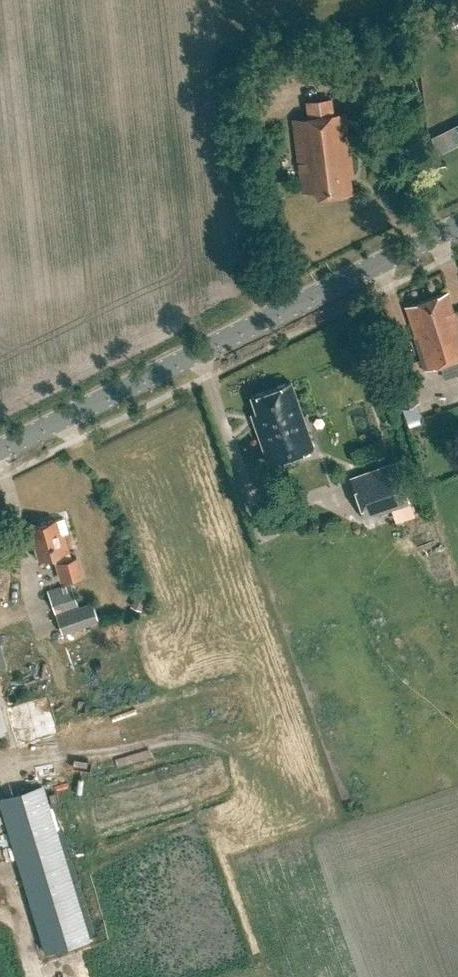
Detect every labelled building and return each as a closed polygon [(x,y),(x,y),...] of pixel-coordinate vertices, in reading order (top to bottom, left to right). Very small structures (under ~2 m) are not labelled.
[(293,119),(302,193),(317,191),(317,198),(353,194),(351,176),(354,175),(346,112),(293,119)] [(414,335),(425,371),(457,359),(457,316),(456,311),(454,311),(447,292),(405,306),(415,335),(414,335)] [(418,402),(410,375),(391,381),(399,408),(418,402)] [(262,438),(261,438),(269,460),(312,445),(290,383),(252,396),(258,412),(254,413),(262,438)] [(398,463),(353,479),(368,518),(413,501),(398,463)] [(63,533),(68,531),(64,519),(55,521),(55,519),(31,526),(40,558),(57,553),(65,578),(81,574),(77,558),(71,560),(63,533)] [(62,634),(98,621),(92,602),(78,607),(70,582),(47,590),(62,634)] [(40,952),(87,940),(46,783),(0,795),(0,797),(40,952)]
